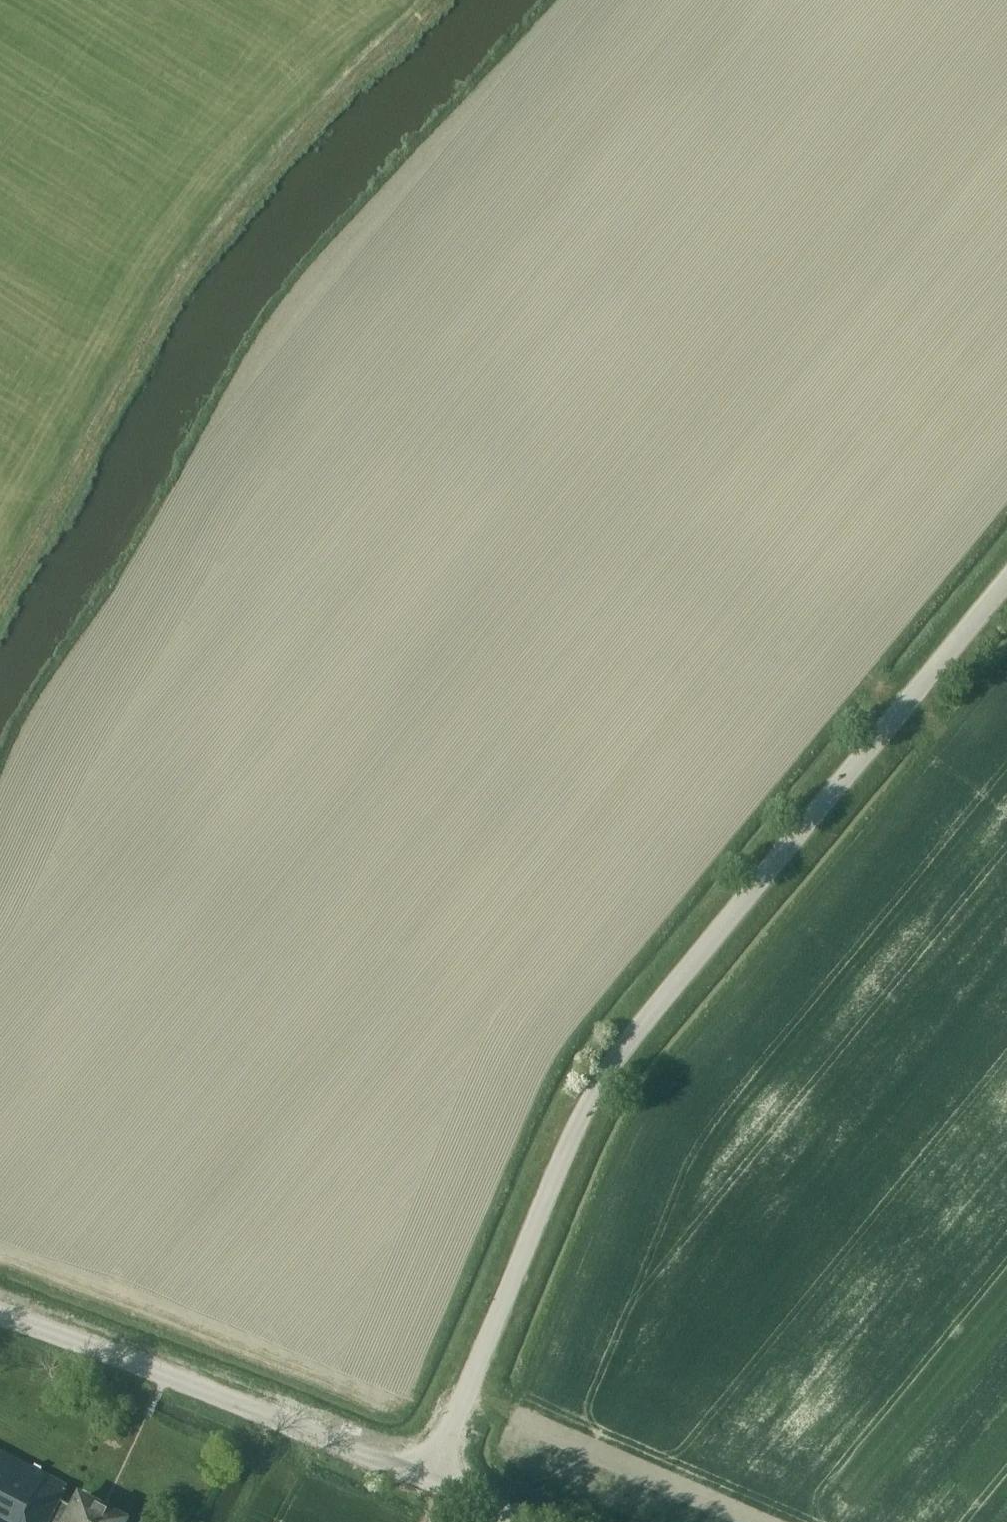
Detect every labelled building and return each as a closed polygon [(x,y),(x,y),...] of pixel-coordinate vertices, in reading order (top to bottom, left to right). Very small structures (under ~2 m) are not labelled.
[(79,1498),(73,1509),(59,1501),(67,1486),(0,1451),(0,1521),(124,1521),(79,1498)]
